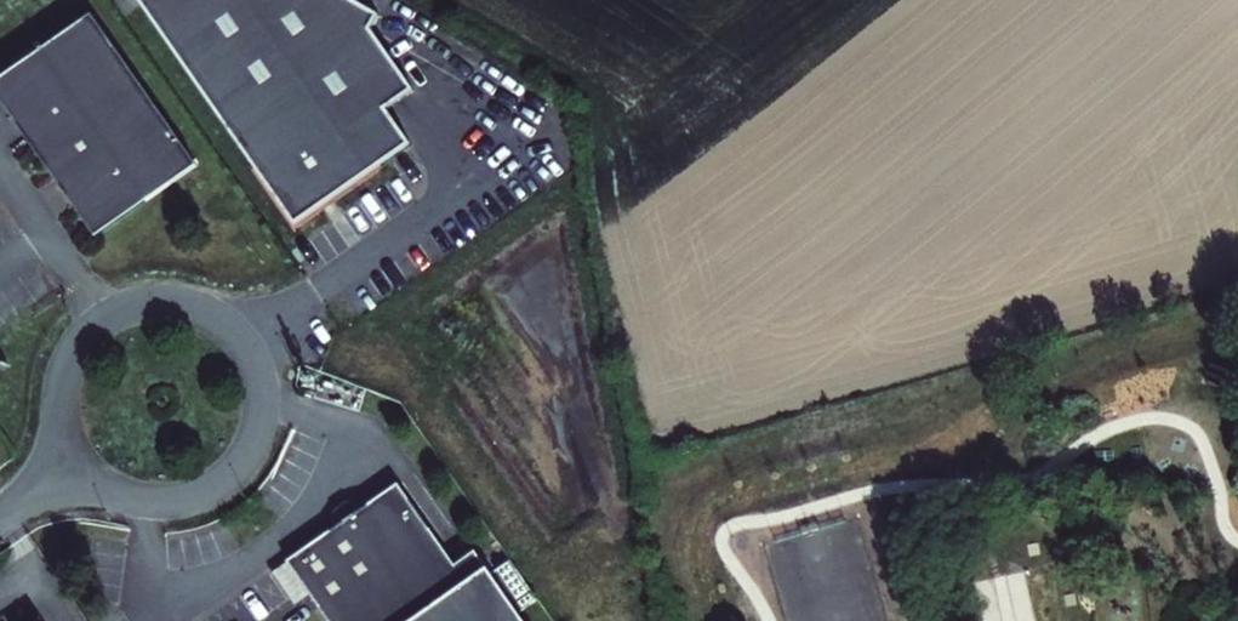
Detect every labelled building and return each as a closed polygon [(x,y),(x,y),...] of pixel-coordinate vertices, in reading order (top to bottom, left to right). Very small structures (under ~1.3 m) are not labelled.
[(358,0),(141,0),(296,223),(410,145),(386,110),(414,92),(380,43),(361,43),(362,2),(358,0)] [(0,80),(0,95),(31,140),(56,175),(154,101),(94,14),(0,80)] [(154,101),(56,175),(97,235),(199,164),(154,101)] [(288,571),(307,597),(324,620),(524,620),(523,620),(545,605),(516,564),(495,580),(479,557),(460,571),(402,490),(361,519),(355,511),(336,525),(341,533),(288,571)]
